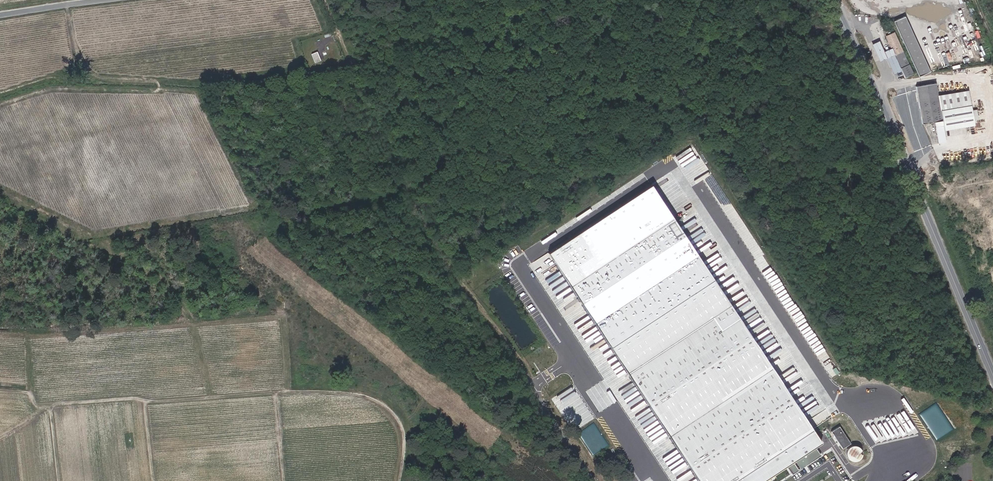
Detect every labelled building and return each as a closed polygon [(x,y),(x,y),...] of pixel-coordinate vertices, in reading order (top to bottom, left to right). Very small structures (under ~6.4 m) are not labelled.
[(930,72),(904,16),(894,21),(919,76),(930,72)] [(912,72),(893,32),(886,35),(892,48),(895,54),(894,55),(901,71),(904,77),(912,74),(912,72)] [(895,54),(892,48),(884,51),(879,41),(871,44),(879,62),(886,58),(894,55),(895,54)] [(313,49),(307,51),(311,60),(317,58),(313,49)] [(901,71),(894,55),(886,58),(893,74),(901,71)] [(937,95),(935,83),(915,86),(922,124),(935,122),(942,120),(940,110),(937,95)] [(959,107),(970,105),(968,90),(937,95),(940,110),(959,107)] [(973,125),(970,105),(959,107),(940,110),(942,120),(944,130),(973,125)] [(944,130),(942,120),(935,122),(938,143),(946,142),(944,130)] [(651,185),(547,252),(698,480),(762,480),(786,465),(792,474),(820,455),(815,446),(821,442),(651,185)] [(850,443),(839,426),(831,431),(842,448),(847,445),(848,447),(848,448),(847,448),(847,449),(846,450),(846,451),(846,452),(846,453),(846,454),(846,455),(846,456),(847,457),(848,458),(848,459),(849,459),(849,460),(850,460),(851,460),(852,461),(853,461),(854,461),(855,461),(856,460),(857,460),(858,459),(859,459),(859,458),(860,457),(861,456),(861,455),(861,454),(861,453),(861,452),(861,451),(861,450),(861,449),(860,449),(860,448),(859,447),(858,447),(858,446),(857,446),(856,445),(855,445),(854,445),(853,445),(852,445),(851,445),(850,446),(849,444),(850,443)]
